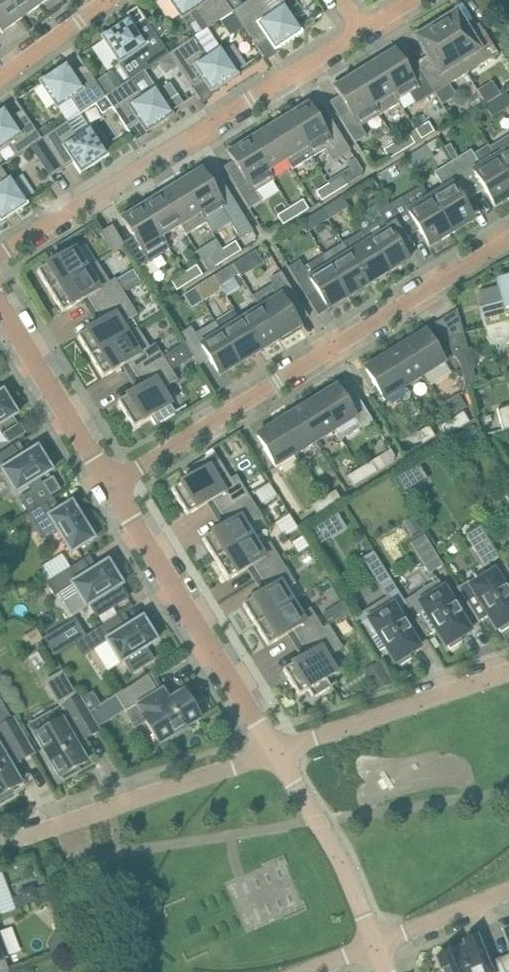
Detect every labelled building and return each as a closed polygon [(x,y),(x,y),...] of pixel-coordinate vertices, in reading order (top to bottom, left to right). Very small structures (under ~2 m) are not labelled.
[(21,19),(7,0),(0,0),(0,30),(2,33),(21,19)] [(39,6),(35,0),(7,0),(21,19),(39,6)] [(181,20),(195,10),(207,29),(220,21),(233,12),(232,11),(225,0),(168,0),(181,20)] [(262,0),(249,0),(232,11),(233,12),(236,17),(263,57),(264,57),(257,46),(267,40),(275,51),(303,32),(301,29),(312,21),(298,0),(296,0),(286,7),(284,4),(270,13),(262,0)] [(129,17),(100,36),(102,39),(103,40),(119,64),(130,80),(131,79),(131,80),(143,71),(144,71),(145,71),(158,62),(169,54),(160,40),(153,30),(140,11),(139,11),(145,20),(135,27),(129,17)] [(233,12),(220,21),(223,26),(236,17),(233,12)] [(434,22),(466,74),(498,54),(484,30),(472,37),(457,12),(448,18),(446,14),(434,22)] [(466,74),(434,22),(422,29),(424,32),(416,38),(431,63),(420,70),(435,93),(466,74)] [(160,26),(153,30),(160,40),(167,36),(160,26)] [(194,37),(169,54),(177,66),(199,100),(200,99),(194,89),(204,82),(211,93),(239,74),(237,71),(237,70),(220,46),(219,47),(207,29),(207,28),(194,37)] [(375,63),(399,103),(400,103),(397,99),(408,92),(416,105),(435,93),(420,70),(410,76),(392,48),(382,54),(384,57),(375,63)] [(169,54),(158,62),(163,70),(169,72),(177,66),(169,54)] [(66,62),(38,81),(40,84),(41,85),(57,109),(71,100),(80,113),(80,114),(95,104),(105,97),(105,96),(78,56),(77,56),(83,66),(74,73),(66,62)] [(399,103),(375,63),(355,75),(379,116),(399,103)] [(130,80),(105,96),(105,97),(112,107),(134,140),(135,139),(128,129),(138,122),(146,133),(174,115),(172,111),(183,104),(183,103),(170,83),(158,91),(155,86),(145,71),(144,71),(143,71),(131,80),(131,79),(130,80)] [(379,116),(355,75),(345,81),(343,78),(333,84),(350,113),(340,119),(355,143),(365,136),(357,124),(376,112),(379,116)] [(490,82),(477,91),(485,104),(499,96),(490,82)] [(105,97),(95,104),(102,114),(105,112),(112,107),(105,97)] [(0,109),(0,150),(8,145),(16,156),(42,140),(41,139),(16,100),(15,101),(21,111),(11,117),(4,107),(0,109)] [(297,111),(288,117),(313,157),(325,149),(333,161),(350,150),(334,123),(323,130),(306,101),(295,108),(297,111)] [(67,122),(41,139),(42,140),(48,148),(62,170),(73,163),(81,174),(109,155),(107,151),(106,151),(90,127),(89,127),(80,114),(67,123),(67,122)] [(288,117),(268,129),(287,159),(293,169),(313,157),(288,117)] [(421,139),(434,132),(428,122),(415,130),(421,139)] [(268,129),(248,141),(267,171),(268,171),(287,159),(268,129)] [(402,151),(415,143),(409,134),(396,142),(402,151)] [(490,149),(495,157),(508,180),(508,137),(490,149)] [(434,140),(427,145),(431,152),(437,149),(439,148),(434,140)] [(237,143),(227,150),(233,160),(246,180),(236,186),(250,209),(251,208),(250,206),(260,199),(255,192),(273,181),(274,181),(268,171),(267,171),(248,141),(239,147),(237,143)] [(402,151),(396,142),(383,150),(389,159),(402,151)] [(46,150),(36,156),(53,183),(54,182),(51,177),(62,170),(48,148),(46,150)] [(452,161),(474,196),(485,190),(495,207),(508,199),(508,180),(495,157),(481,166),(471,150),(452,161)] [(355,158),(347,163),(350,168),(357,179),(361,176),(363,171),(355,158)] [(444,189),(429,198),(452,234),(474,220),(463,203),(474,196),(452,161),(434,173),(444,189)] [(27,201),(10,176),(8,177),(0,166),(0,222),(0,223),(29,204),(27,201)] [(191,177),(182,182),(207,222),(211,229),(228,219),(230,222),(240,239),(253,231),(237,205),(226,212),(223,206),(224,206),(212,187),(199,167),(189,173),(191,177)] [(335,193),(347,185),(341,176),(329,184),(335,193)] [(182,182),(162,195),(180,225),(186,235),(187,235),(207,222),(182,182)] [(322,201),(335,193),(329,184),(316,192),(322,201)] [(162,195),(142,207),(161,237),(180,225),(162,195)] [(328,219),(348,207),(342,197),(322,209),(328,219)] [(401,198),(389,205),(408,237),(419,230),(429,247),(452,234),(429,198),(409,210),(401,198)] [(296,217),(308,209),(303,200),(290,208),(296,217)] [(382,219),(363,231),(369,241),(388,272),(408,260),(402,249),(412,242),(408,237),(389,205),(378,212),(382,219)] [(131,209),(120,216),(133,237),(123,243),(125,246),(139,268),(159,256),(169,250),(164,243),(161,237),(142,207),(133,212),(131,209)] [(290,208),(277,216),(283,225),(296,217),(290,208)] [(322,209),(302,222),(308,232),(328,219),(322,209)] [(112,225),(100,233),(113,253),(125,246),(123,243),(112,225)] [(363,231),(343,243),(349,254),(368,285),(388,272),(369,241),(363,231)] [(228,259),(243,249),(237,240),(223,249),(228,259)] [(343,243),(323,256),(329,266),(348,297),(368,285),(349,254),(343,243)] [(75,249),(37,272),(50,292),(87,269),(87,268),(75,249)] [(217,265),(228,259),(223,249),(211,256),(217,265)] [(299,261),(288,268),(307,299),(317,293),(328,310),(348,297),(329,266),(323,256),(303,268),(299,261)] [(240,259),(233,264),(240,274),(247,269),(240,259)] [(87,269),(50,292),(62,313),(81,301),(88,297),(95,309),(123,292),(115,278),(109,282),(97,263),(97,262),(87,268),(87,269)] [(233,264),(213,276),(220,286),(240,274),(233,264)] [(189,283),(202,275),(196,265),(184,273),(189,283)] [(134,268),(119,277),(125,288),(141,279),(134,268)] [(273,284),(253,296),(261,308),(280,339),(300,327),(298,323),(290,310),(300,303),(281,272),(270,279),(273,284)] [(176,291),(189,283),(184,273),(171,281),(176,291)] [(220,286),(213,276),(194,288),(203,302),(222,290),(220,286)] [(508,322),(508,280),(497,283),(502,302),(479,308),(484,328),(508,322)] [(96,325),(78,337),(90,357),(128,334),(127,333),(121,324),(137,315),(123,292),(95,309),(103,322),(96,325)] [(261,308),(241,320),(260,351),(280,339),(261,308)] [(463,334),(457,309),(435,323),(444,339),(463,334)] [(221,332),(220,332),(240,364),(260,351),(241,320),(221,332)] [(191,327),(179,334),(198,366),(209,359),(220,376),(240,364),(220,332),(221,332),(215,322),(195,334),(191,327)] [(484,328),(490,348),(508,343),(508,322),(484,328)] [(128,334),(90,357),(103,378),(122,366),(128,362),(136,375),(164,357),(155,344),(149,347),(138,328),(137,327),(127,333),(128,334)] [(405,344),(424,375),(445,363),(426,331),(405,344)] [(444,339),(460,364),(465,387),(476,384),(463,334),(444,339)] [(385,356),(404,388),(424,375),(405,344),(385,356)] [(404,388),(385,356),(365,369),(384,400),(404,388)] [(143,387),(118,402),(134,428),(151,417),(156,425),(186,407),(185,406),(175,412),(162,390),(178,380),(164,357),(136,375),(143,387)] [(372,421),(353,390),(343,396),(337,386),(317,399),(336,430),(335,430),(341,440),(372,421)] [(17,415),(10,403),(12,402),(3,389),(0,391),(0,425),(17,415)] [(445,400),(448,411),(465,407),(462,396),(445,400)] [(336,430),(317,399),(297,411),(316,442),(335,430),(336,430)] [(508,429),(508,406),(497,409),(503,431),(508,429)] [(316,442),(297,411),(276,423),(296,455),(316,442)] [(463,412),(451,419),(457,429),(469,422),(463,412)] [(451,419),(439,426),(445,437),(457,429),(451,419)] [(3,433),(9,444),(26,433),(20,423),(3,433)] [(296,455),(276,423),(256,436),(276,467),(296,455)] [(423,444),(435,436),(429,426),(416,434),(423,444)] [(0,454),(0,473),(2,472),(16,493),(52,471),(44,459),(46,458),(38,445),(25,453),(27,455),(21,459),(13,446),(0,454)] [(231,479),(219,460),(214,452),(184,471),(189,479),(172,490),(188,515),(213,500),(220,512),(248,495),(236,475),(231,479)] [(371,462),(359,469),(365,479),(377,472),(371,462)] [(395,478),(393,480),(397,487),(400,486),(403,491),(404,492),(405,491),(427,478),(420,468),(419,469),(417,466),(416,465),(395,478)] [(359,469),(347,477),(353,487),(365,479),(359,469)] [(61,490),(53,477),(43,483),(51,496),(61,490)] [(335,491),(323,499),(330,509),(342,501),(335,491)] [(203,540),(215,560),(253,538),(246,527),(262,517),(248,495),(220,512),(228,524),(203,540)] [(323,499),(311,506),(318,516),(330,509),(323,499)] [(53,515),(46,503),(26,515),(41,541),(57,531),(71,553),(94,539),(78,514),(80,513),(72,500),(59,508),(60,510),(53,515)] [(335,515),(309,531),(317,543),(319,542),(343,527),(335,515)] [(466,535),(485,566),(499,557),(480,526),(466,535)] [(443,565),(424,534),(410,543),(429,574),(443,565)] [(261,578),(283,563),(270,542),(260,549),(253,538),(215,560),(228,581),(253,565),(261,578)] [(363,558),(381,589),(392,582),(373,552),(363,558)] [(84,560),(46,583),(55,597),(58,594),(73,586),(86,607),(90,605),(98,617),(128,598),(121,586),(122,585),(115,574),(117,572),(109,559),(96,567),(97,569),(91,573),(84,560)] [(256,626),(293,602),(285,590),(296,584),(283,563),(261,578),(268,590),(243,605),(256,626)] [(505,588),(504,588),(494,572),(471,586),(468,581),(458,587),(457,587),(479,623),(480,622),(479,622),(489,616),(497,629),(498,628),(501,632),(508,627),(508,594),(505,588)] [(453,606),(437,581),(404,601),(426,637),(436,631),(446,646),(447,645),(450,649),(463,641),(460,637),(470,631),(459,615),(460,614),(454,605),(453,606)] [(358,623),(357,624),(379,660),(380,659),(380,658),(389,653),(395,663),(397,662),(399,666),(412,658),(409,654),(419,648),(409,631),(404,622),(403,622),(387,597),(364,612),(368,618),(359,624),(358,623)] [(331,623),(351,611),(344,600),(324,612),(331,623)] [(293,602),(256,626),(268,646),(293,631),(301,643),(329,626),(328,624),(323,628),(310,608),(300,614),(293,602)] [(121,664),(125,661),(132,673),(153,660),(146,648),(157,641),(150,630),(151,629),(143,615),(130,623),(131,625),(126,629),(118,616),(85,637),(74,643),(83,657),(107,642),(121,664)] [(44,640),(53,656),(74,643),(85,637),(75,621),(44,640)] [(343,648),(329,626),(301,643),(309,655),(283,671),(299,696),(308,690),(313,697),(312,698),(312,699),(336,684),(336,683),(331,686),(326,679),(336,673),(327,658),(343,648)] [(37,629),(23,638),(29,647),(43,639),(37,629)] [(365,673),(376,691),(394,685),(381,664),(365,673)] [(84,740),(98,732),(63,672),(47,682),(58,701),(61,700),(64,706),(52,713),(58,723),(35,736),(59,778),(61,776),(63,779),(79,770),(77,767),(85,762),(73,742),(82,736),(84,740)] [(168,702),(151,674),(116,696),(135,727),(145,721),(159,743),(170,736),(172,739),(188,729),(186,726),(199,718),(184,693),(168,702)] [(16,758),(18,762),(32,754),(3,705),(0,706),(0,800),(13,792),(11,789),(19,785),(8,764),(16,758)] [(15,909),(47,897),(43,888),(34,891),(33,886),(19,892),(21,896),(12,899),(15,909)] [(0,937),(0,971),(8,971),(9,971),(4,959),(8,958),(0,937)] [(457,950),(466,971),(505,971),(499,959),(487,964),(477,937),(463,942),(465,947),(457,950)] [(457,950),(436,959),(441,971),(466,971),(457,950)] [(499,959),(505,971),(508,971),(508,955),(499,959)]
